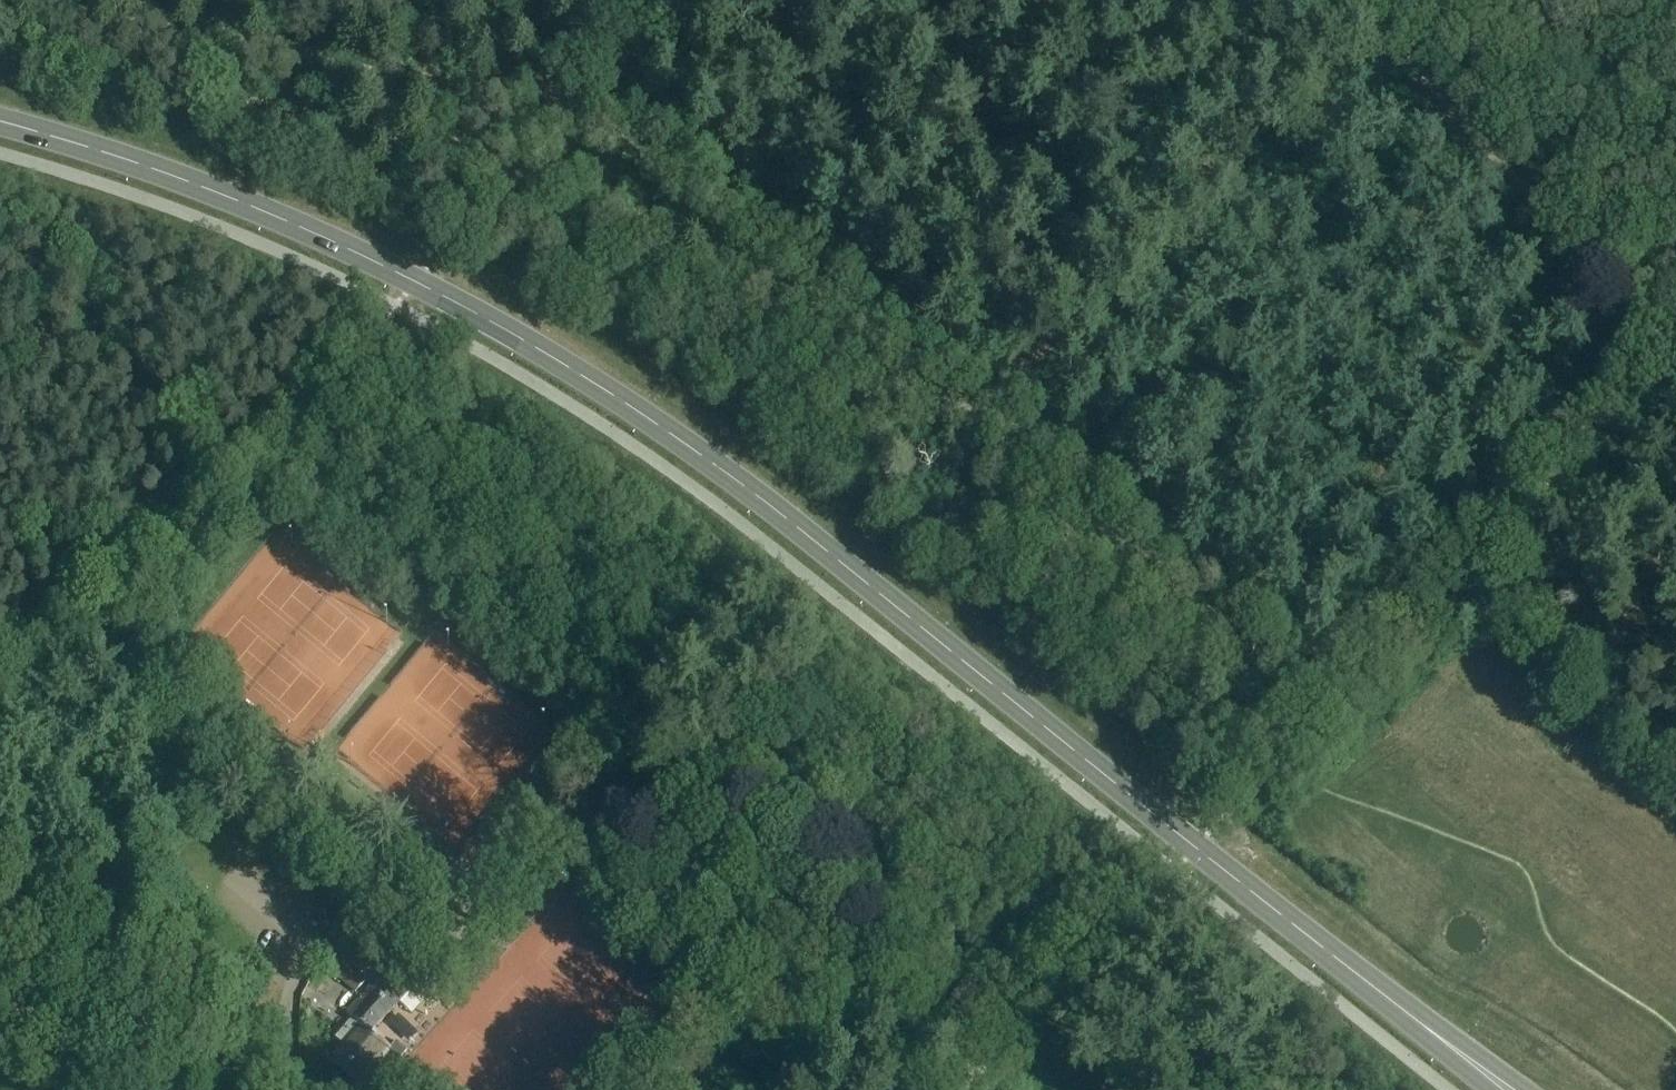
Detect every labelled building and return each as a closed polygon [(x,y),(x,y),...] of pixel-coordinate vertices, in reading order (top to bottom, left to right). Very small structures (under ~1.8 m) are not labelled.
[(353,1018),(351,1020),(363,1030),(333,1064),(357,1085),(389,1049),(372,1034),(423,976),(400,955),(348,1014),(353,1018)] [(365,982),(344,965),(333,978),(354,995),(365,982)] [(395,1043),(389,1050),(400,1060),(406,1052),(395,1043)]
